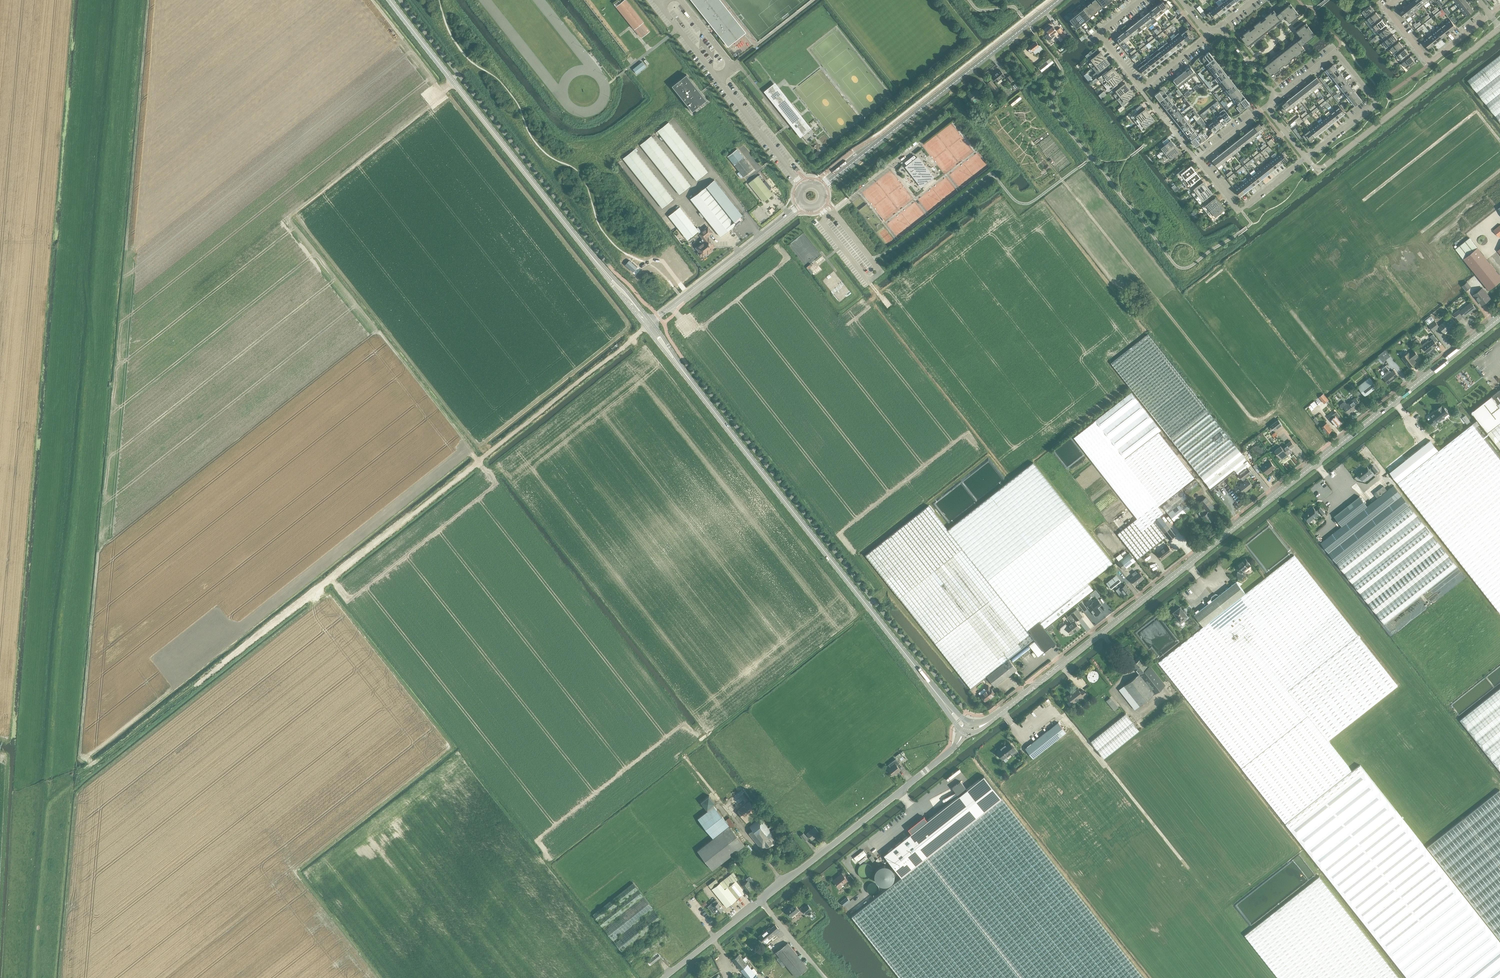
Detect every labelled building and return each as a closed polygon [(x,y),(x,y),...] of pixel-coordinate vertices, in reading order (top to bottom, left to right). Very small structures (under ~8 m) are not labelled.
[(616,7),(634,29),(635,29),(642,37),(650,31),(643,22),(644,22),(626,0),(624,0),(616,7)] [(715,0),(714,0),(703,9),(707,15),(719,5),(715,0)] [(1099,10),(1102,7),(1101,7),(1103,6),(1099,0),(1093,0),(1092,1),(1099,10)] [(1222,1),(1228,8),(1232,5),(1228,0),(1224,0),(1222,1)] [(1424,5),(1420,0),(1415,0),(1414,1),(1420,9),(1424,5)] [(1088,5),(1094,13),(1097,11),(1097,10),(1098,9),(1099,10),(1092,1),(1092,2),(1091,3),(1091,2),(1088,5)] [(1164,11),(1170,6),(1167,1),(1164,3),(1163,1),(1158,4),(1164,11)] [(1222,1),(1218,5),(1223,12),(1228,8),(1222,1)] [(1409,5),(1415,12),(1420,9),(1414,1),(1409,5)] [(1460,8),(1463,12),(1470,6),(1467,2),(1460,8)] [(1274,9),(1246,31),(1241,36),(1248,45),(1285,16),(1290,22),(1300,14),(1299,14),(1291,4),(1291,3),(1278,14),(1274,9)] [(1154,8),(1159,15),(1164,11),(1158,4),(1154,8)] [(1374,10),(1374,9),(1371,4),(1362,11),(1366,16),(1368,14),(1370,17),(1376,12),(1374,10)] [(1083,8),(1090,17),(1093,14),(1092,14),(1094,13),(1088,5),(1087,5),(1088,5),(1087,6),(1086,6),(1083,8)] [(1223,12),(1218,5),(1214,8),(1219,15),(1223,12)] [(1411,16),(1415,12),(1409,5),(1405,8),(1411,16)] [(716,24),(714,25),(729,44),(743,33),(729,14),(727,16),(725,14),(726,13),(720,6),(708,16),(714,23),(715,22),(716,24)] [(1463,12),(1467,16),(1474,11),(1470,6),(1463,12)] [(1079,12),(1085,20),(1088,18),(1088,17),(1089,16),(1090,17),(1083,8),(1083,9),(1082,10),(1082,9),(1079,12)] [(1155,18),(1159,15),(1154,8),(1150,11),(1155,18)] [(1215,19),(1219,15),(1214,8),(1207,13),(1211,18),(1213,16),(1215,19)] [(1406,20),(1411,16),(1405,8),(1400,12),(1406,20)] [(1150,11),(1145,15),(1153,24),(1157,20),(1150,11)] [(1074,15),(1081,24),(1084,21),(1083,21),(1085,20),(1079,12),(1078,12),(1079,12),(1078,13),(1077,13),(1074,15)] [(1380,17),(1380,16),(1376,12),(1370,17),(1368,18),(1374,25),(1381,19),(1380,17)] [(1081,24),(1074,15),(1074,16),(1073,17),(1073,16),(1069,19),(1076,27),(1079,25),(1079,24),(1080,23),(1081,24)] [(1153,24),(1145,15),(1141,18),(1147,25),(1148,27),(1153,24)] [(1141,18),(1137,21),(1142,28),(1147,25),(1141,18)] [(1385,24),(1386,23),(1382,19),(1381,19),(1374,25),(1379,33),(1387,27),(1385,25),(1386,24),(1385,24)] [(1451,31),(1456,27),(1450,19),(1445,23),(1451,31)] [(1142,28),(1137,21),(1133,25),(1138,32),(1142,28)] [(1307,23),(1297,31),(1302,37),(1265,66),(1272,75),(1306,49),(1302,45),(1316,34),(1315,34),(1307,24),(1307,23)] [(1447,34),(1451,31),(1445,23),(1441,26),(1447,34)] [(1138,32),(1133,25),(1128,28),(1134,35),(1138,32)] [(1053,26),(1047,31),(1048,33),(1045,36),(1049,41),(1056,35),(1058,37),(1060,39),(1061,40),(1063,39),(1053,26)] [(1392,31),(1391,31),(1388,26),(1387,27),(1379,33),(1385,40),(1393,34),(1391,32),(1392,31)] [(1443,38),(1447,34),(1441,26),(1436,30),(1443,38)] [(1060,27),(1057,30),(1063,39),(1065,40),(1068,37),(1065,34),(1060,27)] [(1134,35),(1128,28),(1124,31),(1130,38),(1134,35)] [(1188,28),(1181,34),(1187,41),(1191,37),(1189,35),(1192,33),(1188,28)] [(1432,33),(1438,41),(1443,38),(1436,30),(1432,33)] [(1124,31),(1120,35),(1125,42),(1130,38),(1124,31)] [(1180,32),(1175,35),(1183,44),(1187,41),(1181,34),(1180,32)] [(1397,38),(1394,33),(1393,34),(1385,40),(1383,42),(1387,47),(1389,45),(1391,47),(1399,41),(1397,39),(1397,38)] [(1427,37),(1434,45),(1438,41),(1432,33),(1427,37)] [(1115,38),(1121,45),(1123,47),(1127,44),(1125,42),(1120,35),(1115,38)] [(1171,38),(1173,40),(1178,47),(1183,44),(1175,35),(1171,38)] [(1429,48),(1434,45),(1427,37),(1423,41),(1429,48)] [(1178,47),(1173,40),(1168,44),(1174,51),(1178,47)] [(1039,46),(1035,41),(1029,46),(1030,48),(1028,50),(1030,53),(1032,51),(1035,54),(1038,52),(1039,52),(1043,49),(1040,45),(1039,46)] [(1403,46),(1403,45),(1399,41),(1391,47),(1397,55),(1404,49),(1403,46)] [(1174,51),(1168,44),(1167,42),(1163,45),(1164,47),(1170,54),(1174,51)] [(1164,47),(1160,51),(1165,58),(1170,54),(1164,47)] [(1158,48),(1154,52),(1161,61),(1165,58),(1160,51),(1158,48)] [(1409,53),(1409,52),(1405,48),(1404,49),(1397,55),(1401,60),(1403,58),(1405,60),(1410,56),(1408,54),(1409,53)] [(1092,67),(1105,57),(1100,51),(1100,52),(1091,59),(1093,61),(1089,64),(1092,67)] [(1209,51),(1204,55),(1203,55),(1202,55),(1201,56),(1200,56),(1200,57),(1198,58),(1202,64),(1204,62),(1206,64),(1214,58),(1209,51)] [(1150,55),(1151,57),(1157,64),(1161,61),(1154,52),(1150,55)] [(1040,70),(1052,60),(1048,55),(1036,64),(1040,70)] [(1415,61),(1414,60),(1415,60),(1411,55),(1410,56),(1405,60),(1403,62),(1409,69),(1416,63),(1414,61),(1415,61)] [(1468,81),(1499,121),(1499,55),(1468,81)] [(1110,63),(1105,57),(1092,67),(1095,71),(1098,68),(1100,70),(1109,63),(1110,64),(1110,63)] [(1147,61),(1153,68),(1157,64),(1151,57),(1147,61)] [(1149,71),(1153,68),(1147,61),(1146,58),(1141,62),(1149,71)] [(1217,62),(1216,60),(1214,58),(1206,64),(1209,68),(1217,62)] [(633,69),(637,74),(646,67),(642,62),(633,69)] [(769,75),(758,62),(753,66),(764,79),(768,76),(769,75)] [(1149,71),(1141,62),(1137,65),(1144,75),(1149,71)] [(1221,67),(1217,62),(1209,68),(1213,73),(1221,67)] [(1327,69),(1330,74),(1337,68),(1334,64),(1327,69)] [(1196,73),(1190,66),(1186,70),(1191,77),(1196,73)] [(1113,67),(1108,72),(1107,70),(1098,77),(1103,84),(1117,73),(1112,67),(1113,67)] [(1224,71),(1223,69),(1221,67),(1213,73),(1216,77),(1224,71)] [(1337,68),(1330,74),(1334,78),(1341,73),(1337,68)] [(1000,69),(992,76),(997,82),(1005,76),(1000,69)] [(1191,77),(1186,70),(1182,73),(1187,80),(1191,77)] [(1228,76),(1224,71),(1216,77),(1220,82),(1228,76)] [(1117,73),(1103,84),(1109,91),(1118,84),(1117,83),(1122,79),(1117,73)] [(1182,73),(1177,76),(1183,83),(1187,80),(1182,73)] [(1341,73),(1334,78),(1337,83),(1345,77),(1341,73)] [(694,109),(695,109),(707,100),(702,94),(701,95),(699,92),(700,91),(687,74),(672,86),(688,105),(690,108),(692,109),(694,109)] [(1173,80),(1178,87),(1183,83),(1177,76),(1173,80)] [(1317,77),(1312,80),(1318,88),(1322,84),(1317,77)] [(1337,83),(1341,87),(1348,82),(1345,77),(1337,83)] [(1233,84),(1234,84),(1230,79),(1223,85),(1226,90),(1233,84)] [(999,89),(991,80),(987,83),(995,92),(999,89)] [(1318,88),(1312,80),(1308,84),(1314,91),(1318,88)] [(1117,99),(1130,89),(1125,82),(1125,83),(1116,90),(1118,93),(1114,95),(1117,99)] [(1341,87),(1345,92),(1352,86),(1348,82),(1341,87)] [(1234,84),(1233,84),(1226,90),(1230,94),(1238,88),(1234,84)] [(1308,84),(1304,87),(1310,94),(1314,91),(1308,84)] [(767,91),(769,94),(771,93),(772,95),(778,90),(776,89),(777,88),(774,85),(767,91)] [(1159,101),(1167,94),(1165,92),(1168,90),(1164,85),(1163,86),(1161,87),(1160,88),(1160,89),(1159,89),(1159,90),(1159,91),(1154,94),(1159,101)] [(1345,92),(1348,96),(1355,91),(1352,86),(1345,92)] [(1304,87),(1300,91),(1305,98),(1310,94),(1304,87)] [(977,88),(968,95),(973,101),(976,99),(977,101),(981,98),(979,96),(982,94),(977,88)] [(1240,93),(1241,92),(1238,88),(1230,94),(1233,99),(1240,93)] [(1135,95),(1130,89),(1117,99),(1123,106),(1129,101),(1127,100),(1134,94),(1134,95),(1135,95)] [(778,90),(772,95),(770,96),(782,111),(784,110),(785,111),(783,112),(791,121),(792,120),(794,122),(792,123),(801,135),(809,128),(800,117),(799,118),(798,116),(798,115),(791,106),(791,107),(789,105),(790,105),(778,90)] [(1300,91),(1296,94),(1301,101),(1305,98),(1300,91)] [(1348,96),(1352,101),(1359,95),(1355,91),(1348,96)] [(1241,92),(1240,93),(1233,99),(1237,103),(1245,97),(1241,92)] [(1159,101),(1163,105),(1171,99),(1167,94),(1159,101)] [(1301,101),(1296,94),(1291,97),(1297,104),(1301,101)] [(1359,95),(1352,101),(1355,105),(1362,100),(1359,95)] [(1245,107),(1247,105),(1250,103),(1245,97),(1237,103),(1239,105),(1236,107),(1240,112),(1241,112),(1243,111),(1243,110),(1244,109),(1245,108),(1245,107)] [(1297,104),(1291,97),(1287,101),(1293,108),(1297,104)] [(1163,105),(1166,110),(1174,103),(1171,99),(1163,105)] [(1286,113),(1293,108),(1287,101),(1283,104),(1284,106),(1282,108),(1286,113)] [(1166,110),(1170,114),(1178,108),(1174,103),(1166,110)] [(1346,113),(1340,106),(1335,110),(1341,117),(1346,113)] [(1137,124),(1150,114),(1145,108),(1145,109),(1138,114),(1137,113),(1131,117),(1137,124)] [(1170,114),(1171,116),(1174,119),(1174,118),(1181,112),(1178,108),(1170,114)] [(1231,118),(1225,111),(1224,109),(1220,112),(1221,114),(1227,121),(1231,118)] [(1335,110),(1331,113),(1337,120),(1341,117),(1335,110)] [(1337,120),(1331,113),(1327,116),(1333,123),(1337,120)] [(1150,114),(1137,124),(1140,128),(1143,125),(1145,127),(1154,120),(1155,120),(1150,114)] [(1181,126),(1188,120),(1190,119),(1186,114),(1176,122),(1176,121),(1176,122),(1180,127),(1181,126)] [(1217,118),(1222,125),(1227,121),(1221,114),(1217,118)] [(1333,123),(1327,116),(1323,120),(1328,127),(1333,123)] [(1217,118),(1213,121),(1218,128),(1222,125),(1217,118)] [(1188,120),(1181,126),(1180,127),(1183,131),(1191,125),(1188,120)] [(1328,127),(1323,120),(1319,123),(1324,130),(1328,127)] [(1213,121),(1208,124),(1214,131),(1218,128),(1213,121)] [(669,122),(658,131),(697,180),(708,171),(669,122)] [(1259,123),(1255,126),(1260,133),(1267,128),(1263,123),(1261,125),(1259,123)] [(1324,130),(1319,123),(1314,126),(1320,133),(1324,130)] [(1187,135),(1188,135),(1195,129),(1191,125),(1183,131),(1187,135)] [(1255,126),(1250,130),(1256,137),(1260,133),(1255,126)] [(1320,133),(1314,126),(1310,130),(1316,137),(1320,133)] [(1188,135),(1187,135),(1190,140),(1198,134),(1195,129),(1188,135)] [(1250,130),(1246,133),(1252,140),(1256,137),(1250,130)] [(1311,140),(1316,137),(1310,130),(1303,135),(1307,140),(1309,138),(1311,140)] [(1246,133),(1242,136),(1247,143),(1252,140),(1246,133)] [(1195,146),(1200,143),(1201,142),(1202,142),(1203,142),(1204,141),(1206,140),(1206,139),(1202,134),(1200,136),(1198,134),(1190,140),(1195,146)] [(691,185),(652,136),(640,144),(680,194),(691,185)] [(1242,136),(1238,140),(1243,147),(1247,143),(1242,136)] [(1175,146),(1170,140),(1171,141),(1161,148),(1163,150),(1160,153),(1162,156),(1175,146)] [(1238,140),(1233,143),(1239,150),(1243,147),(1238,140)] [(1233,143),(1229,147),(1235,154),(1239,150),(1233,143)] [(1175,146),(1162,156),(1165,160),(1169,157),(1170,159),(1179,152),(1180,152),(1175,146)] [(1229,147),(1225,150),(1230,157),(1235,154),(1229,147)] [(744,177),(753,169),(737,148),(728,156),(744,177)] [(674,199),(634,149),(623,158),(662,208),(674,199)] [(1225,150),(1221,153),(1226,160),(1230,157),(1225,150)] [(1284,150),(1278,155),(1283,162),(1288,159),(1286,157),(1288,155),(1284,150)] [(1226,160),(1221,153),(1216,157),(1222,164),(1226,160)] [(914,155),(905,162),(907,165),(920,182),(930,175),(914,155)] [(1278,155),(1273,159),(1279,166),(1283,162),(1278,155)] [(1222,164),(1216,157),(1212,160),(1217,167),(1222,164)] [(1279,166),(1273,159),(1269,162),(1275,169),(1279,166)] [(1275,169),(1269,162),(1265,165),(1270,173),(1275,169)] [(1182,182),(1195,172),(1190,165),(1191,166),(1186,170),(1184,168),(1176,174),(1182,182)] [(1265,165),(1261,169),(1266,176),(1270,173),(1265,165)] [(1266,176),(1261,169),(1256,172),(1262,179),(1266,176)] [(1200,178),(1195,172),(1182,182),(1188,189),(1196,182),(1195,181),(1200,177),(1200,178)] [(1262,179),(1256,172),(1252,176),(1258,183),(1262,179)] [(749,183),(763,202),(773,194),(758,175),(749,183)] [(1258,183),(1252,176),(1248,179),(1253,186),(1258,183)] [(1253,186),(1248,179),(1244,182),(1249,189),(1253,186)] [(706,186),(691,198),(720,236),(732,227),(732,228),(740,222),(738,219),(742,215),(714,180),(706,186)] [(1208,187),(1203,181),(1203,182),(1194,189),(1196,191),(1192,194),(1195,197),(1208,187)] [(1244,182),(1239,186),(1245,193),(1249,189),(1244,182)] [(1245,193),(1239,186),(1235,189),(1240,196),(1245,193)] [(1195,197),(1198,201),(1199,203),(1212,193),(1212,194),(1213,193),(1208,187),(1195,197)] [(1328,200),(1328,199),(1328,198),(1327,197),(1326,196),(1325,195),(1324,195),(1323,194),(1322,194),(1320,195),(1318,196),(1316,198),(1316,199),(1316,200),(1316,202),(1317,203),(1317,204),(1318,205),(1319,205),(1320,206),(1321,206),(1322,206),(1323,206),(1324,206),(1326,205),(1327,204),(1328,203),(1328,202),(1328,200)] [(1207,213),(1220,203),(1215,197),(1203,208),(1207,213)] [(1225,209),(1220,203),(1207,213),(1213,220),(1222,213),(1220,212),(1224,209),(1225,209)] [(1315,211),(1315,208),(1314,207),(1313,206),(1312,205),(1309,204),(1308,204),(1306,205),(1304,206),(1304,207),(1303,208),(1302,209),(1302,210),(1302,212),(1303,213),(1303,214),(1304,215),(1305,216),(1306,216),(1307,217),(1308,217),(1310,217),(1311,217),(1313,216),(1314,215),(1314,214),(1315,212),(1315,211)] [(688,239),(698,231),(699,231),(680,207),(669,216),(688,239)] [(711,249),(715,246),(709,238),(708,238),(707,236),(712,232),(708,227),(699,233),(703,238),(700,241),(702,244),(697,247),(700,251),(698,253),(701,256),(703,255),(707,252),(708,254),(712,251),(711,249)] [(1478,247),(1470,238),(1456,249),(1463,259),(1488,290),(1499,281),(1499,275),(1478,247)] [(629,260),(625,264),(633,272),(637,267),(629,260)] [(1471,287),(1468,282),(1467,281),(1462,286),(1466,291),(1471,287)] [(1482,287),(1473,294),(1482,305),(1491,298),(1482,287)] [(1454,314),(1455,316),(1457,319),(1463,314),(1465,317),(1476,308),(1471,302),(1460,311),(1459,310),(1454,314)] [(1457,323),(1451,316),(1439,326),(1434,320),(1429,324),(1434,331),(1439,327),(1444,333),(1457,323)] [(1111,363),(1205,482),(1211,489),(1235,470),(1238,474),(1247,467),(1244,463),(1247,460),(1147,334),(1111,363)] [(1428,340),(1422,344),(1423,346),(1428,353),(1433,349),(1433,348),(1437,345),(1435,342),(1433,339),(1436,337),(1433,334),(1430,336),(1432,339),(1429,341),(1428,340)] [(1384,358),(1389,354),(1385,349),(1378,355),(1383,362),(1385,360),(1384,358)] [(1402,357),(1409,367),(1416,362),(1413,358),(1415,357),(1415,358),(1418,355),(1414,350),(1410,354),(1409,352),(1402,357)] [(1383,376),(1383,377),(1388,383),(1398,376),(1394,370),(1391,371),(1390,370),(1390,371),(1385,366),(1382,368),(1386,374),(1383,376)] [(1369,377),(1358,386),(1365,396),(1377,387),(1369,377)] [(1499,402),(1499,389),(1491,396),(1498,404),(1499,402)] [(1137,559),(1166,536),(1170,540),(1175,535),(1160,516),(1163,513),(1158,506),(1194,478),(1158,432),(1161,430),(1131,392),(1074,437),(1110,484),(1137,518),(1117,533),(1137,559)] [(1323,394),(1319,397),(1323,401),(1324,403),(1328,400),(1327,397),(1323,394)] [(1498,404),(1491,396),(1471,412),(1499,448),(1499,402),(1498,404)] [(1355,397),(1346,404),(1345,402),(1344,402),(1340,405),(1340,406),(1342,408),(1343,408),(1344,407),(1349,414),(1361,405),(1355,397)] [(1443,405),(1442,406),(1442,405),(1436,410),(1436,411),(1430,415),(1432,417),(1429,420),(1433,425),(1438,421),(1442,418),(1441,418),(1448,412),(1443,405)] [(1336,412),(1329,418),(1336,426),(1337,425),(1338,426),(1341,424),(1340,423),(1341,422),(1341,421),(1343,420),(1336,412)] [(1275,430),(1283,423),(1279,419),(1271,425),(1275,430)] [(1327,422),(1321,427),(1327,434),(1332,429),(1327,422)] [(1398,482),(1457,557),(1471,575),(1499,612),(1499,458),(1472,423),(1438,450),(1430,440),(1424,444),(1405,460),(1413,470),(1398,482)] [(1290,448),(1294,445),(1291,441),(1282,447),(1281,446),(1275,451),(1282,459),(1292,451),(1290,448)] [(1267,473),(1275,467),(1270,460),(1262,467),(1267,473)] [(1044,651),(1056,642),(1045,629),(1093,590),(1088,583),(1112,563),(1057,494),(1034,463),(948,530),(1031,640),(1034,638),(1036,640),(1044,651)] [(1356,473),(1362,480),(1372,472),(1373,471),(1374,473),(1378,470),(1373,465),(1370,467),(1370,468),(1369,469),(1366,465),(1356,473)] [(1247,467),(1238,474),(1244,481),(1246,480),(1244,478),(1251,472),(1247,467)] [(1241,489),(1243,492),(1253,485),(1247,478),(1246,480),(1244,481),(1238,486),(1238,484),(1233,488),(1237,492),(1241,489)] [(1188,492),(1198,483),(1195,479),(1185,487),(1188,492)] [(1384,623),(1424,591),(1457,565),(1394,485),(1387,490),(1377,498),(1367,506),(1359,496),(1334,516),(1342,526),(1321,542),(1384,623)] [(1384,486),(1374,493),(1377,498),(1387,490),(1384,486)] [(1181,489),(1161,504),(1175,522),(1190,509),(1183,501),(1188,497),(1181,489)] [(1204,508),(1198,512),(1207,523),(1214,518),(1208,511),(1214,507),(1206,497),(1199,502),(1204,508)] [(971,689),(1031,640),(929,505),(865,555),(971,689)] [(1325,512),(1320,507),(1317,509),(1317,510),(1316,510),(1313,507),(1303,514),(1309,521),(1319,514),(1318,513),(1320,513),(1321,515),(1325,512)] [(1167,544),(1157,552),(1162,559),(1172,551),(1167,544)] [(1124,570),(1135,561),(1129,553),(1128,554),(1123,557),(1119,561),(1117,562),(1124,570)] [(1294,555),(1246,593),(1225,609),(1328,740),(1397,686),(1294,555)] [(1239,563),(1236,566),(1239,570),(1238,571),(1236,576),(1242,579),(1244,575),(1240,573),(1251,565),(1248,561),(1249,560),(1247,558),(1246,558),(1245,558),(1239,563)] [(1134,575),(1130,578),(1135,585),(1144,578),(1139,571),(1137,573),(1136,571),(1133,574),(1134,575)] [(1118,583),(1114,577),(1106,583),(1111,589),(1118,583)] [(1225,609),(1246,593),(1236,581),(1219,595),(1218,594),(1215,593),(1213,595),(1225,609)] [(1120,588),(1125,595),(1130,591),(1125,584),(1123,586),(1122,585),(1123,584),(1121,582),(1115,586),(1117,589),(1120,587),(1120,588)] [(1225,609),(1213,595),(1212,596),(1211,599),(1212,600),(1195,614),(1204,626),(1225,609)] [(1095,615),(1101,611),(1098,607),(1097,607),(1098,607),(1101,604),(1097,599),(1093,602),(1088,606),(1095,615)] [(1188,615),(1185,613),(1187,612),(1184,609),(1183,610),(1181,607),(1174,612),(1178,617),(1177,618),(1181,623),(1187,618),(1186,617),(1188,615)] [(1062,632),(1064,632),(1066,635),(1070,632),(1071,633),(1074,631),(1075,632),(1080,628),(1074,621),(1076,620),(1076,621),(1082,616),(1077,609),(1071,613),(1071,614),(1068,617),(1071,622),(1067,626),(1065,624),(1061,628),(1060,630),(1062,632)] [(1352,770),(1328,740),(1225,609),(1204,626),(1158,661),(1186,697),(1285,823),(1352,770)] [(1044,651),(1035,640),(1029,645),(1038,656),(1044,651)] [(1140,658),(1132,664),(1139,673),(1119,689),(1134,709),(1165,685),(1150,665),(1147,667),(1140,658)] [(1017,669),(1009,659),(987,676),(995,686),(1017,669)] [(986,690),(980,694),(985,701),(995,693),(988,685),(984,688),(986,690)] [(1067,696),(1070,699),(1067,701),(1070,705),(1073,702),(1073,703),(1080,697),(1082,698),(1087,694),(1083,689),(1080,692),(1077,688),(1067,696)] [(1459,720),(1499,771),(1499,688),(1459,720)] [(1110,697),(1106,701),(1114,711),(1118,707),(1110,697)] [(1127,713),(1091,741),(1103,758),(1140,729),(1127,713)] [(1058,722),(1025,748),(1033,758),(1066,732),(1058,722)] [(1014,747),(1013,747),(1009,742),(997,752),(1003,759),(1011,753),(1013,755),(1018,751),(1014,747)] [(890,766),(888,768),(893,775),(900,770),(897,765),(900,763),(896,758),(889,764),(890,766)] [(1438,863),(1360,765),(1352,771),(1352,770),(1285,823),(1305,847),(1364,921),(1408,977),(1499,977),(1499,942),(1438,863)] [(911,833),(884,854),(901,877),(1002,798),(984,775),(967,789),(960,781),(952,787),(959,795),(927,820),(924,816),(908,829),(911,833)] [(1499,790),(1427,847),(1499,940),(1499,790)] [(852,916),(901,977),(1144,977),(1002,798),(901,877),(852,916)] [(759,813),(749,801),(737,811),(747,822),(759,813)] [(744,845),(714,806),(708,810),(698,818),(714,838),(698,850),(713,870),(744,845)] [(753,830),(749,833),(762,850),(774,841),(774,842),(776,840),(776,839),(777,839),(774,835),(778,832),(775,828),(771,831),(770,830),(772,828),(771,826),(768,828),(760,818),(750,826),(753,830)] [(804,832),(801,835),(805,840),(810,836),(812,839),(820,833),(815,826),(807,833),(805,834),(804,832)] [(857,861),(867,855),(864,850),(854,856),(857,861)] [(747,891),(742,885),(741,886),(736,880),(738,878),(733,872),(712,889),(726,907),(745,892),(747,891)] [(842,874),(834,881),(839,887),(848,881),(842,874)] [(751,883),(753,881),(749,876),(746,879),(748,880),(743,884),(738,878),(736,880),(741,886),(742,885),(747,891),(747,890),(747,891),(750,888),(751,889),(752,888),(752,887),(753,886),(751,883)] [(1245,935),(1279,977),(1400,977),(1320,876),(1245,935)] [(709,885),(711,888),(718,882),(716,879),(709,885)] [(664,921),(633,883),(593,914),(635,967),(645,959),(650,965),(661,956),(656,950),(670,939),(659,925),(664,921)] [(847,897),(840,902),(843,906),(850,901),(847,897)] [(713,912),(716,910),(719,913),(724,909),(718,902),(716,900),(708,906),(713,912)] [(794,903),(791,906),(792,906),(786,910),(791,916),(800,910),(794,903)] [(808,905),(802,909),(806,914),(812,909),(808,905)] [(775,933),(770,927),(760,935),(765,942),(775,933)] [(808,967),(788,943),(776,952),(796,977),(808,967)] [(732,959),(747,977),(750,977),(756,974),(739,954),(732,959)]
